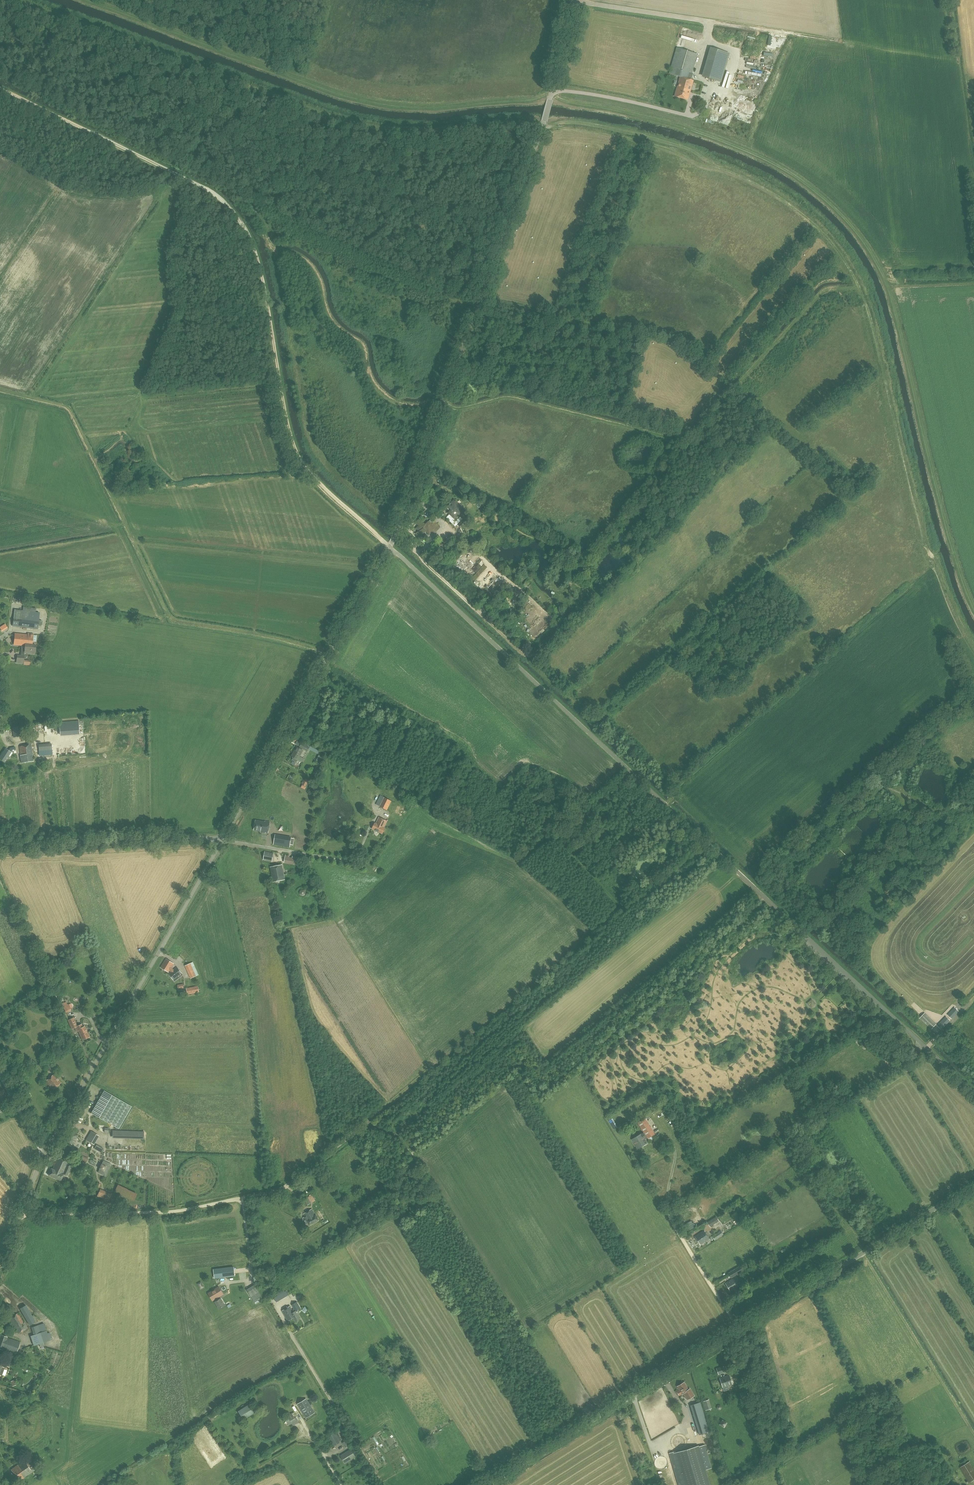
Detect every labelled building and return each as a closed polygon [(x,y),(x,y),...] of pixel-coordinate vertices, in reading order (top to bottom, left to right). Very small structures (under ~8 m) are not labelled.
[(711,47),(708,60),(705,60),(701,75),(719,80),(719,78),(723,79),(731,52),(711,47)] [(680,77),(675,96),(688,100),(694,80),(690,79),(698,54),(676,48),(669,74),(680,77)] [(443,497),(438,502),(443,507),(446,503),(449,505),(448,506),(451,509),(448,513),(451,515),(447,519),(455,526),(462,519),(458,516),(461,512),(458,509),(461,506),(454,499),(450,504),(447,502),(448,502),(443,497)] [(416,528),(419,531),(415,533),(420,538),(423,535),(425,532),(429,534),(432,531),(435,534),(441,527),(434,521),(433,522),(431,524),(428,521),(425,524),(422,521),(419,518),(414,523),(419,525),(416,528)] [(477,581),(483,574),(480,572),(474,579),(477,581)] [(36,612),(36,608),(26,607),(26,611),(14,609),(12,626),(38,629),(38,626),(41,626),(42,620),(39,620),(40,612),(36,612)] [(15,633),(14,645),(21,646),(21,652),(25,653),(35,654),(36,645),(33,644),(34,633),(28,633),(28,634),(15,633)] [(17,655),(16,663),(24,664),(24,660),(24,655),(21,655),(17,655)] [(22,726),(12,727),(13,737),(23,736),(22,726)] [(22,763),(34,761),(30,741),(28,741),(28,745),(19,746),(22,763)] [(310,746),(310,747),(302,743),(299,747),(307,751),(309,749),(317,754),(319,751),(310,746)] [(9,750),(6,748),(0,756),(0,759),(5,762),(8,758),(9,759),(13,753),(16,753),(15,747),(11,748),(9,750)] [(302,763),(304,758),(300,756),(303,750),(297,747),(291,756),(293,758),(292,760),(296,762),(297,760),(302,763)] [(380,795),(376,804),(387,810),(391,801),(380,795)] [(384,827),(387,821),(379,817),(376,823),(375,823),(372,828),(382,834),(385,828),(384,827)] [(265,821),(255,820),(253,830),(261,831),(260,832),(265,833),(265,832),(268,833),(270,822),(265,821)] [(276,834),(274,844),(290,847),(290,844),(291,838),(291,837),(276,834)] [(272,861),(274,853),(265,851),(263,860),(272,861)] [(292,858),(289,857),(289,855),(285,855),(284,862),(298,865),(300,857),(292,856),(292,858)] [(274,881),(285,879),(282,864),(271,867),(274,881)] [(168,972),(170,970),(171,972),(168,974),(174,981),(183,975),(177,967),(173,970),(171,967),(174,964),(166,959),(160,967),(168,972)] [(192,966),(191,963),(190,963),(185,965),(191,978),(199,975),(195,965),(192,966)] [(187,995),(199,992),(198,986),(186,988),(187,995)] [(952,1019),(959,1011),(955,1007),(948,1015),(952,1019)] [(932,1029),(937,1024),(925,1012),(920,1018),(932,1029)] [(77,1026),(74,1017),(67,1020),(71,1029),(75,1027),(77,1031),(78,1031),(81,1036),(83,1040),(89,1037),(87,1033),(85,1026),(83,1027),(81,1024),(77,1026)] [(942,1030),(950,1021),(946,1017),(938,1026),(942,1030)] [(48,1071),(53,1068),(47,1058),(43,1060),(45,1064),(48,1071)] [(53,1090),(61,1082),(54,1074),(45,1081),(53,1090)] [(131,1106),(104,1090),(91,1113),(119,1129),(131,1106)] [(643,1132),(632,1139),(638,1149),(648,1143),(645,1139),(647,1137),(648,1138),(655,1134),(645,1119),(638,1123),(643,1132)] [(73,1145),(78,1135),(71,1131),(65,1140),(73,1145)] [(93,1144),(98,1135),(92,1131),(87,1140),(93,1144)] [(73,1164),(68,1162),(58,1157),(53,1169),(52,1168),(49,1175),(61,1181),(64,1174),(67,1176),(73,1164)] [(106,1176),(111,1164),(103,1160),(98,1172),(106,1176)] [(118,1186),(115,1191),(134,1201),(137,1195),(118,1186)] [(315,1215),(312,1209),(303,1213),(305,1216),(303,1217),(306,1224),(308,1223),(309,1225),(319,1220),(316,1214),(315,1215)] [(710,1227),(719,1221),(716,1216),(707,1222),(710,1227)] [(700,1245),(709,1239),(704,1230),(695,1237),(700,1245)] [(715,1240),(723,1235),(721,1231),(712,1236),(715,1240)] [(731,1278),(744,1271),(740,1265),(728,1273),(731,1278)] [(234,1267),(213,1269),(214,1279),(235,1276),(234,1267)] [(730,1291),(738,1286),(733,1279),(725,1283),(730,1291)] [(254,1302),(262,1297),(255,1285),(247,1290),(254,1302)] [(224,1294),(219,1287),(216,1289),(215,1288),(210,1291),(208,1293),(213,1301),(215,1300),(216,1301),(215,1302),(219,1309),(225,1305),(221,1298),(220,1299),(218,1297),(224,1294)] [(288,1295),(284,1289),(277,1293),(279,1295),(274,1298),(277,1302),(288,1295)] [(296,1312),(301,1309),(297,1302),(292,1305),(294,1309),(292,1310),(290,1306),(282,1311),(288,1321),(293,1318),(296,1321),(300,1319),(296,1312)] [(29,1325),(36,1322),(26,1305),(20,1308),(29,1325)] [(24,1323),(18,1313),(9,1318),(18,1334),(28,1328),(25,1322),(24,1323)] [(34,1345),(43,1342),(49,1340),(44,1323),(32,1327),(34,1335),(31,1336),(34,1345)] [(20,1342),(7,1338),(7,1337),(0,1335),(0,1336),(0,1349),(3,1350),(3,1349),(16,1354),(20,1342)] [(719,1376),(725,1374),(723,1367),(717,1369),(719,1376)] [(723,1387),(732,1384),(729,1375),(720,1378),(723,1387)] [(688,1389),(684,1382),(677,1386),(682,1394),(683,1393),(687,1400),(695,1396),(690,1388),(688,1389)] [(742,1400),(749,1397),(747,1390),(740,1393),(742,1400)] [(305,1398),(299,1402),(301,1406),(300,1407),(305,1417),(313,1412),(305,1398)] [(244,1420),(256,1412),(250,1403),(238,1411),(244,1420)] [(292,1413),(287,1416),(293,1426),(298,1423),(292,1413)] [(705,1417),(695,1420),(699,1434),(709,1431),(705,1417)] [(342,1439),(337,1432),(335,1433),(334,1432),(328,1436),(334,1446),(340,1442),(339,1441),(342,1439)] [(345,1448),(351,1445),(347,1440),(342,1443),(345,1448)] [(669,1453),(678,1483),(678,1484),(710,1484),(706,1470),(712,1468),(705,1444),(699,1446),(699,1445),(677,1452),(676,1451),(669,1453)] [(345,1463),(355,1457),(351,1449),(341,1456),(345,1463)] [(953,1449),(943,1452),(946,1462),(956,1459),(953,1449)] [(34,1470),(26,1459),(18,1465),(17,1465),(11,1469),(20,1481),(34,1470)] [(970,1461),(960,1468),(969,1483),(973,1480),(973,1468),(970,1461)]
